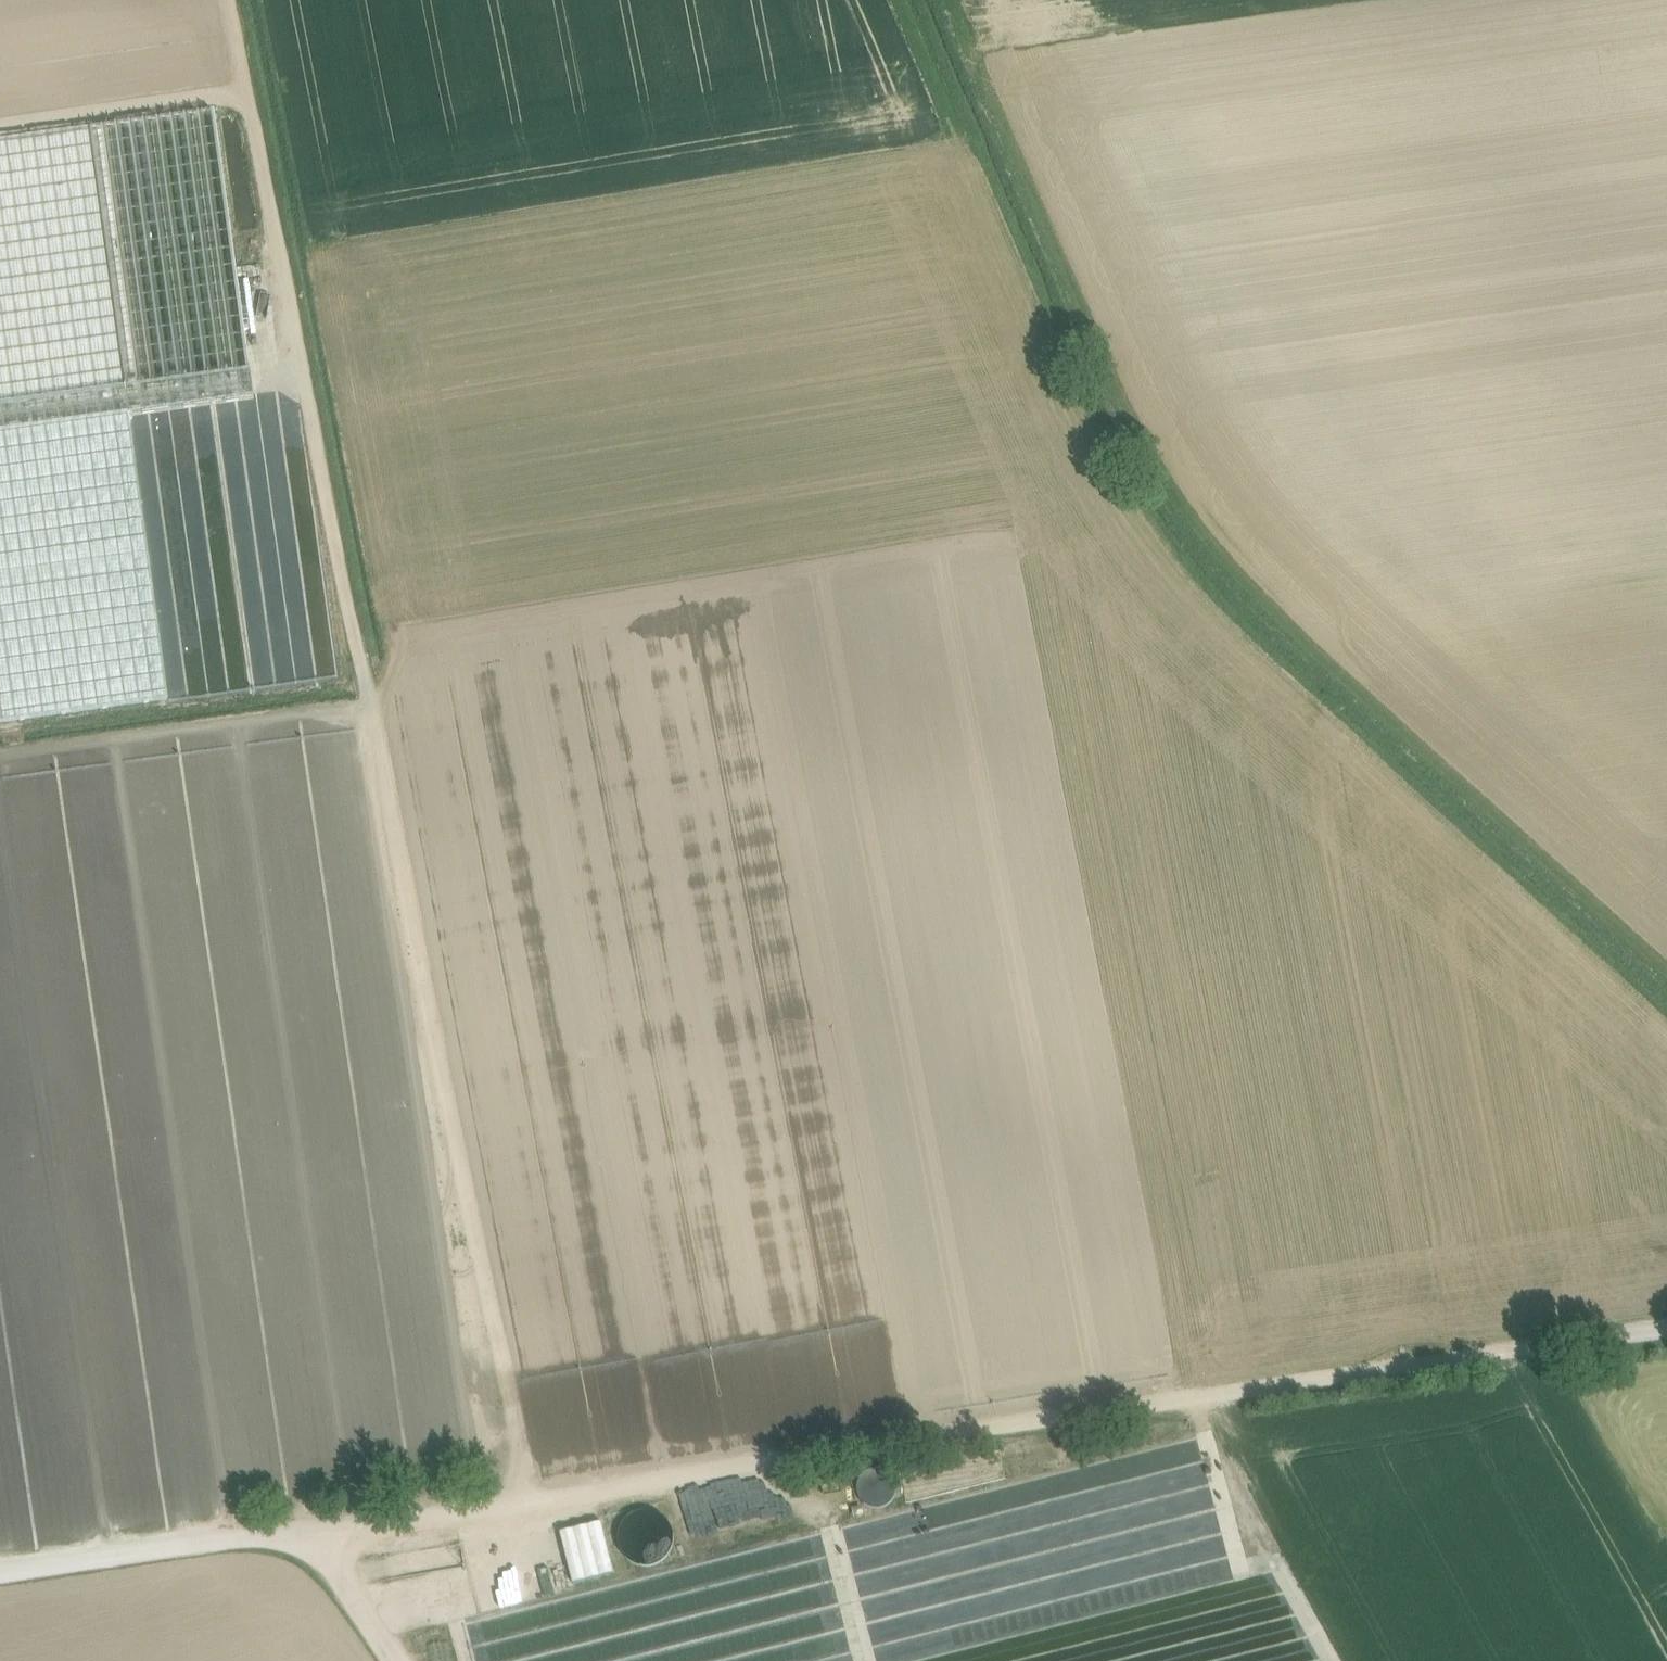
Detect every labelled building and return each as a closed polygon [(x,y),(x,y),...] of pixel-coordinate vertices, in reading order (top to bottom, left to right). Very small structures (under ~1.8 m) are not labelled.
[(0,140),(0,708),(2,722),(167,699),(128,415),(253,397),(213,110),(0,140)] [(696,1534),(780,1512),(769,1473),(686,1495),(696,1534)] [(673,1549),(675,1538),(673,1528),(667,1519),(657,1513),(647,1511),(636,1513),(627,1519),(621,1528),(619,1539),(621,1550),(627,1559),(636,1565),(647,1567),(658,1564),(667,1558),(673,1549)] [(602,1522),(561,1532),(574,1584),(615,1573),(602,1522)] [(498,1572),(503,1591),(513,1588),(517,1602),(553,1592),(547,1571),(526,1577),(522,1566),(498,1572)]
